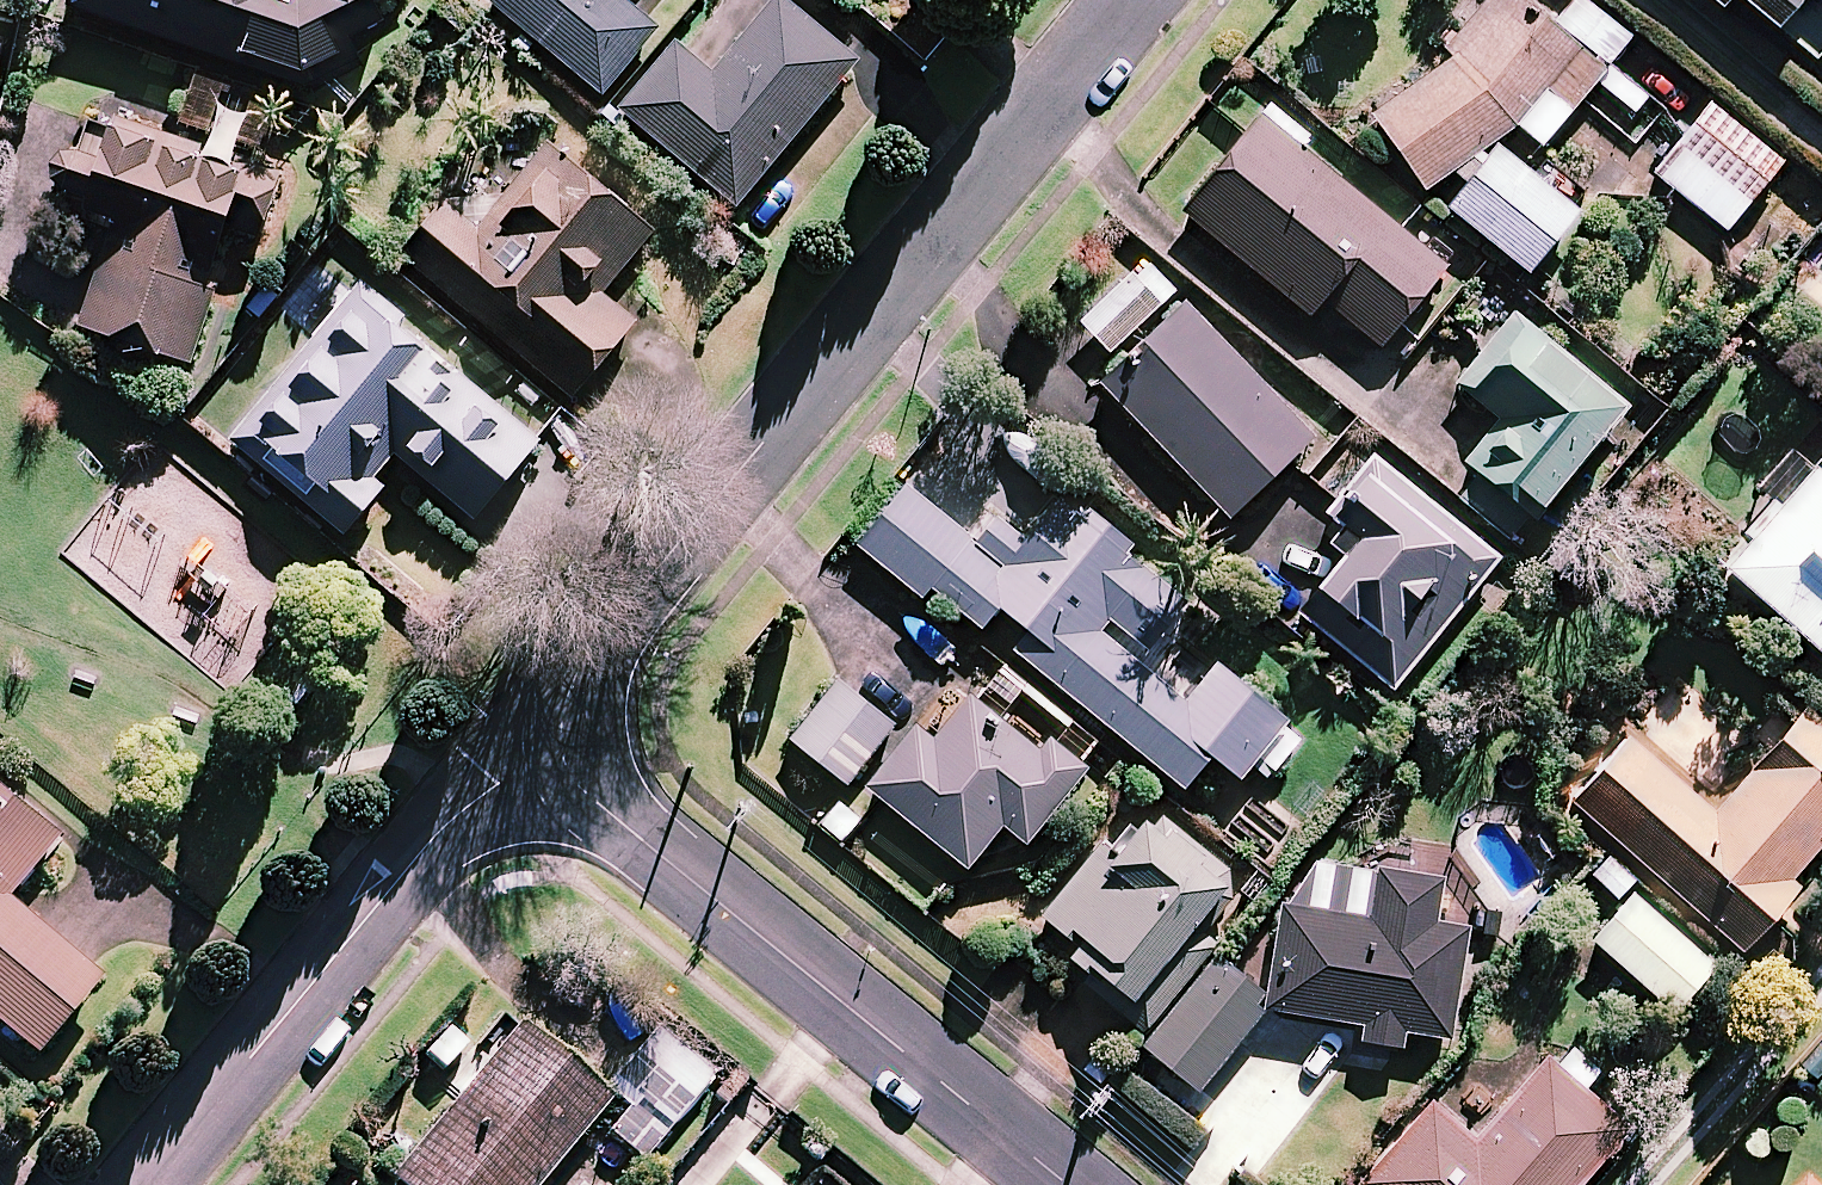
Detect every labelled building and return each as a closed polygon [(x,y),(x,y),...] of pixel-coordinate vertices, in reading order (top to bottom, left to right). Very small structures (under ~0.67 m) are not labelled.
[(70,13),(249,71),(251,65),(314,85),(382,25),(374,9),(393,0),(74,0),(70,13)] [(487,6),(604,99),(656,34),(619,4),(623,0),(492,0),(487,6)] [(1443,215),(1525,276),(1573,221),(1491,149),(1511,127),(1537,150),(1594,86),(1631,118),(1646,101),(1609,69),(1629,46),(1577,0),(1547,34),(1508,0),(1484,0),(1365,135),(1421,198),(1445,176),(1463,191),(1443,215)] [(1819,58),(1821,55),(1821,0),(1750,0),(1819,58)] [(857,67),(778,3),(716,79),(677,47),(621,115),(738,212),(857,67)] [(9,43),(0,41),(0,82),(9,43)] [(1779,169),(1708,110),(1653,178),(1723,236),(1779,169)] [(66,203),(86,210),(82,220),(115,231),(80,335),(190,371),(235,235),(260,244),(282,180),(94,118),(66,203)] [(1443,273),(1260,122),(1182,217),(1308,321),(1321,305),(1378,352),(1443,273)] [(651,239),(543,149),(475,231),(441,204),(396,258),(573,404),(636,328),(601,299),(651,239)] [(1140,267),(1074,326),(1105,361),(1171,302),(1140,267)] [(541,448),(355,294),(230,445),(346,540),(386,492),(373,481),(393,458),(477,526),(541,448)] [(1313,442),(1183,305),(1096,388),(1226,524),(1313,442)] [(1620,416),(1512,325),(1457,391),(1498,426),(1461,470),(1527,526),(1620,416)] [(1494,566),(1372,467),(1324,526),(1353,549),(1298,618),(1390,693),(1494,566)] [(1809,477),(1719,580),(1821,670),(1821,489),(1809,477)] [(977,549),(904,489),(856,548),(919,600),(926,591),(979,635),(996,614),(1025,638),(1011,655),(1180,794),(1207,761),(1253,799),(1300,742),(1213,671),(1183,708),(1096,636),(1105,625),(1145,657),(1187,606),(1061,503),(1026,546),(998,523),(977,549)] [(893,726),(838,683),(789,746),(843,789),(893,726)] [(1035,755),(950,686),(864,793),(964,874),(999,830),(1023,849),(1082,776),(1043,744),(1035,755)] [(1802,714),(1712,817),(1626,742),(1569,807),(1740,957),(1796,893),(1787,886),(1821,846),(1821,732),(1802,714)] [(0,790),(0,1033),(37,1063),(99,987),(4,910),(61,840),(0,790)] [(1225,889),(1131,811),(1037,925),(1074,955),(1068,962),(1125,1010),(1225,889)] [(1437,885),(1309,869),(1276,942),(1267,1016),(1360,1027),(1358,1048),(1398,1053),(1400,1037),(1448,1043),(1462,932),(1432,929),(1437,885)] [(1621,972),(1600,996),(1640,1030),(1660,1006),(1672,1016),(1712,970),(1629,898),(1589,945),(1621,972)] [(1142,1087),(1158,1067),(1194,1096),(1267,1006),(1213,962),(1140,1052),(1124,1073),(1142,1087)] [(607,1108),(516,1033),(391,1184),(544,1184),(607,1108)] [(712,1081),(674,1049),(648,1081),(633,1069),(609,1098),(628,1113),(608,1138),(643,1167),(712,1081)] [(1581,1097),(1597,1079),(1570,1055),(1554,1073),(1546,1066),(1475,1146),(1429,1106),(1397,1142),(1429,1171),(1416,1184),(1582,1184),(1625,1136),(1581,1097)]
